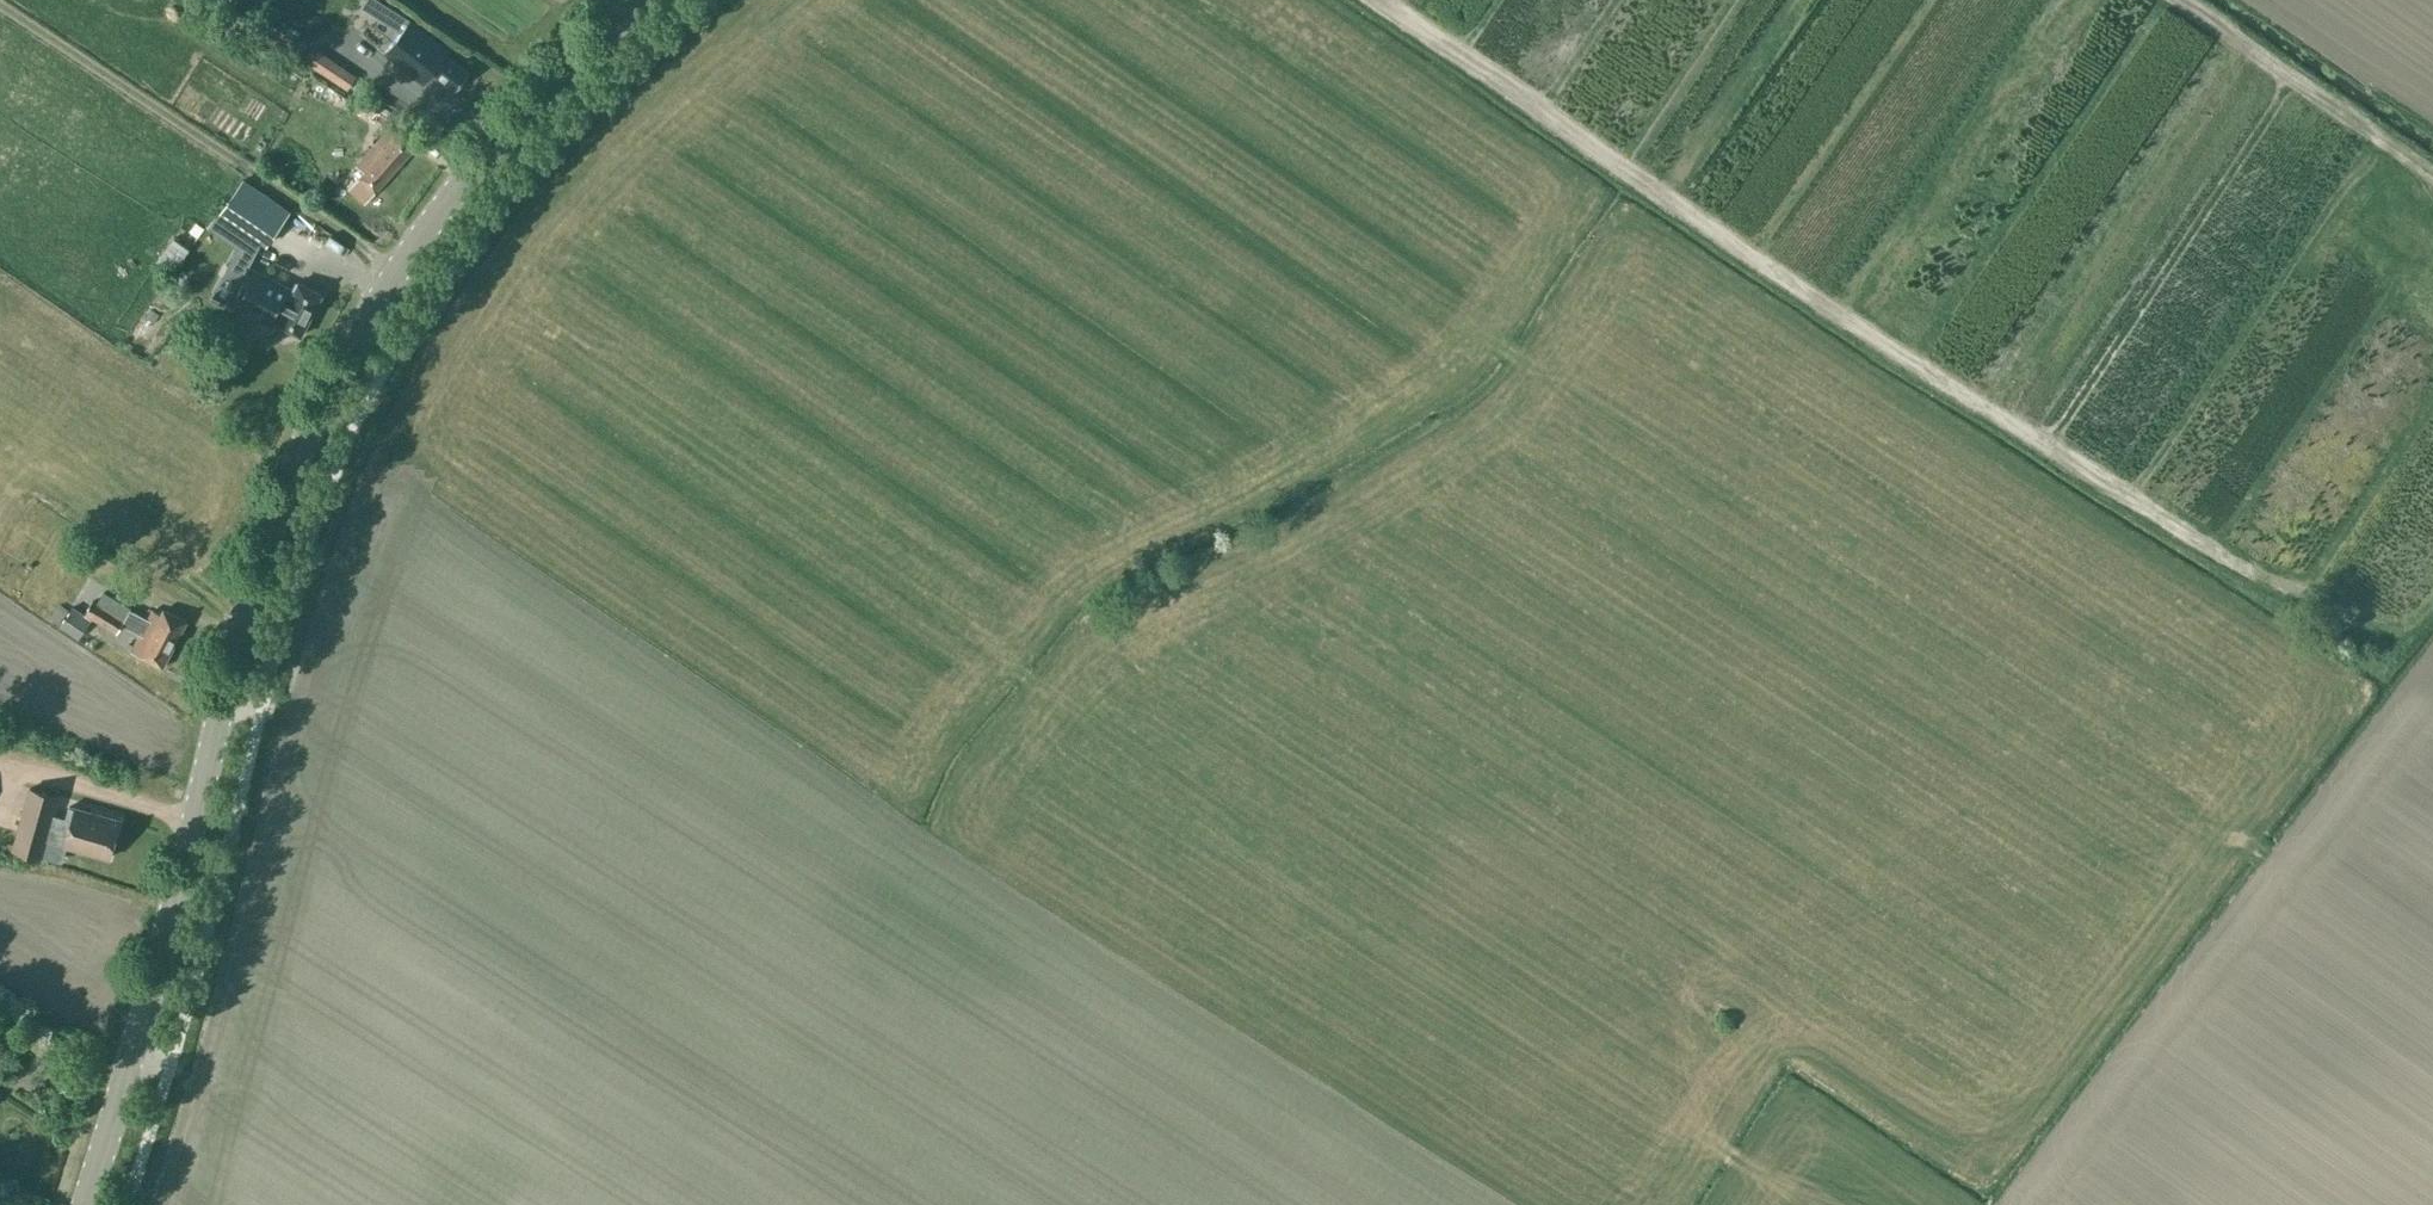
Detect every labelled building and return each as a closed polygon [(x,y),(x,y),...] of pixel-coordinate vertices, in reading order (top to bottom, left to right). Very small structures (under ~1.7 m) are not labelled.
[(384,4),(378,0),(364,0),(361,5),(377,15),(384,4)] [(412,22),(396,8),(386,18),(403,32),(412,22)] [(422,35),(416,30),(403,46),(410,52),(456,89),(469,72),(422,35)] [(333,60),(325,72),(346,87),(354,75),(333,60)] [(355,102),(373,114),(381,102),(363,90),(355,102)] [(364,170),(349,188),(365,202),(416,145),(400,130),(396,135),(388,128),(356,163),(364,170)] [(289,211),(242,179),(220,210),(267,243),(289,211)] [(157,261),(172,272),(189,248),(174,237),(157,261)] [(322,294),(297,281),(293,289),(247,265),(228,303),(274,327),(276,323),(300,335),(322,294)] [(140,632),(131,650),(163,666),(187,620),(163,608),(161,613),(153,608),(148,617),(130,608),(131,606),(103,590),(96,602),(92,599),(84,612),(117,631),(122,623),(140,632)] [(78,637),(90,620),(71,607),(60,624),(78,637)] [(90,810),(90,811),(69,805),(65,817),(54,814),(59,796),(29,787),(12,847),(42,855),(47,839),(109,856),(116,832),(119,819),(90,810)]
